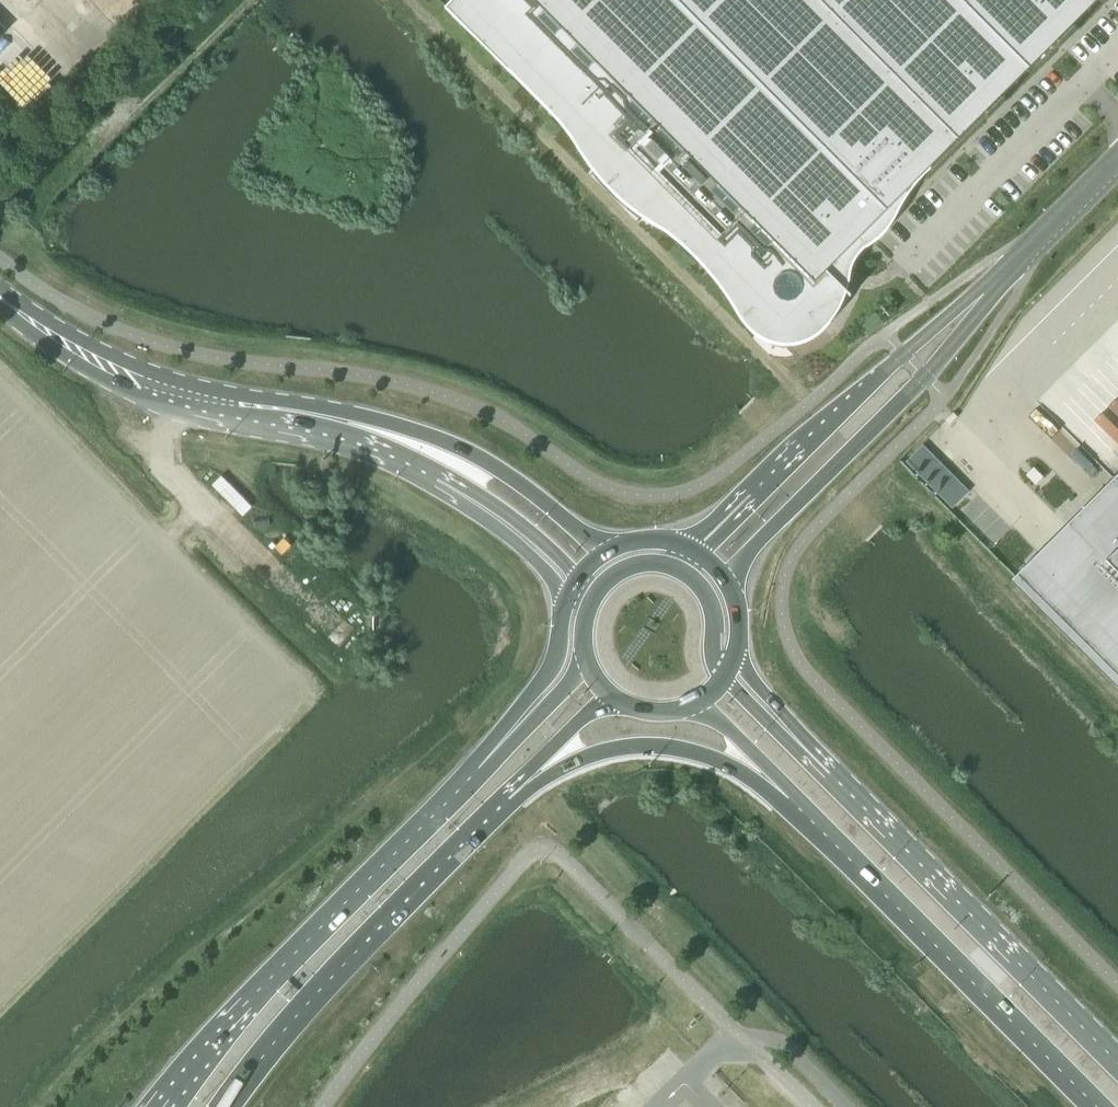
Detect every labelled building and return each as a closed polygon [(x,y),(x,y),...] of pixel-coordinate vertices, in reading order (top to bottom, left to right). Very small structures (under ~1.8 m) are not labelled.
[(119,11),(130,0),(108,0),(119,11)] [(445,8),(509,73),(532,96),(556,120),(612,193),(685,249),(709,275),(716,283),(724,294),(732,306),(739,317),(746,327),(755,336),(766,342),(779,346),(782,346),(792,346),(804,344),(816,338),(826,329),(834,318),(841,307),(846,294),(850,298),(851,297),(846,292),(827,272),(877,223),(923,177),(1101,0),(452,0),(445,8)] [(1015,577),(1117,680),(1117,474),(1067,525),(1015,577)]
